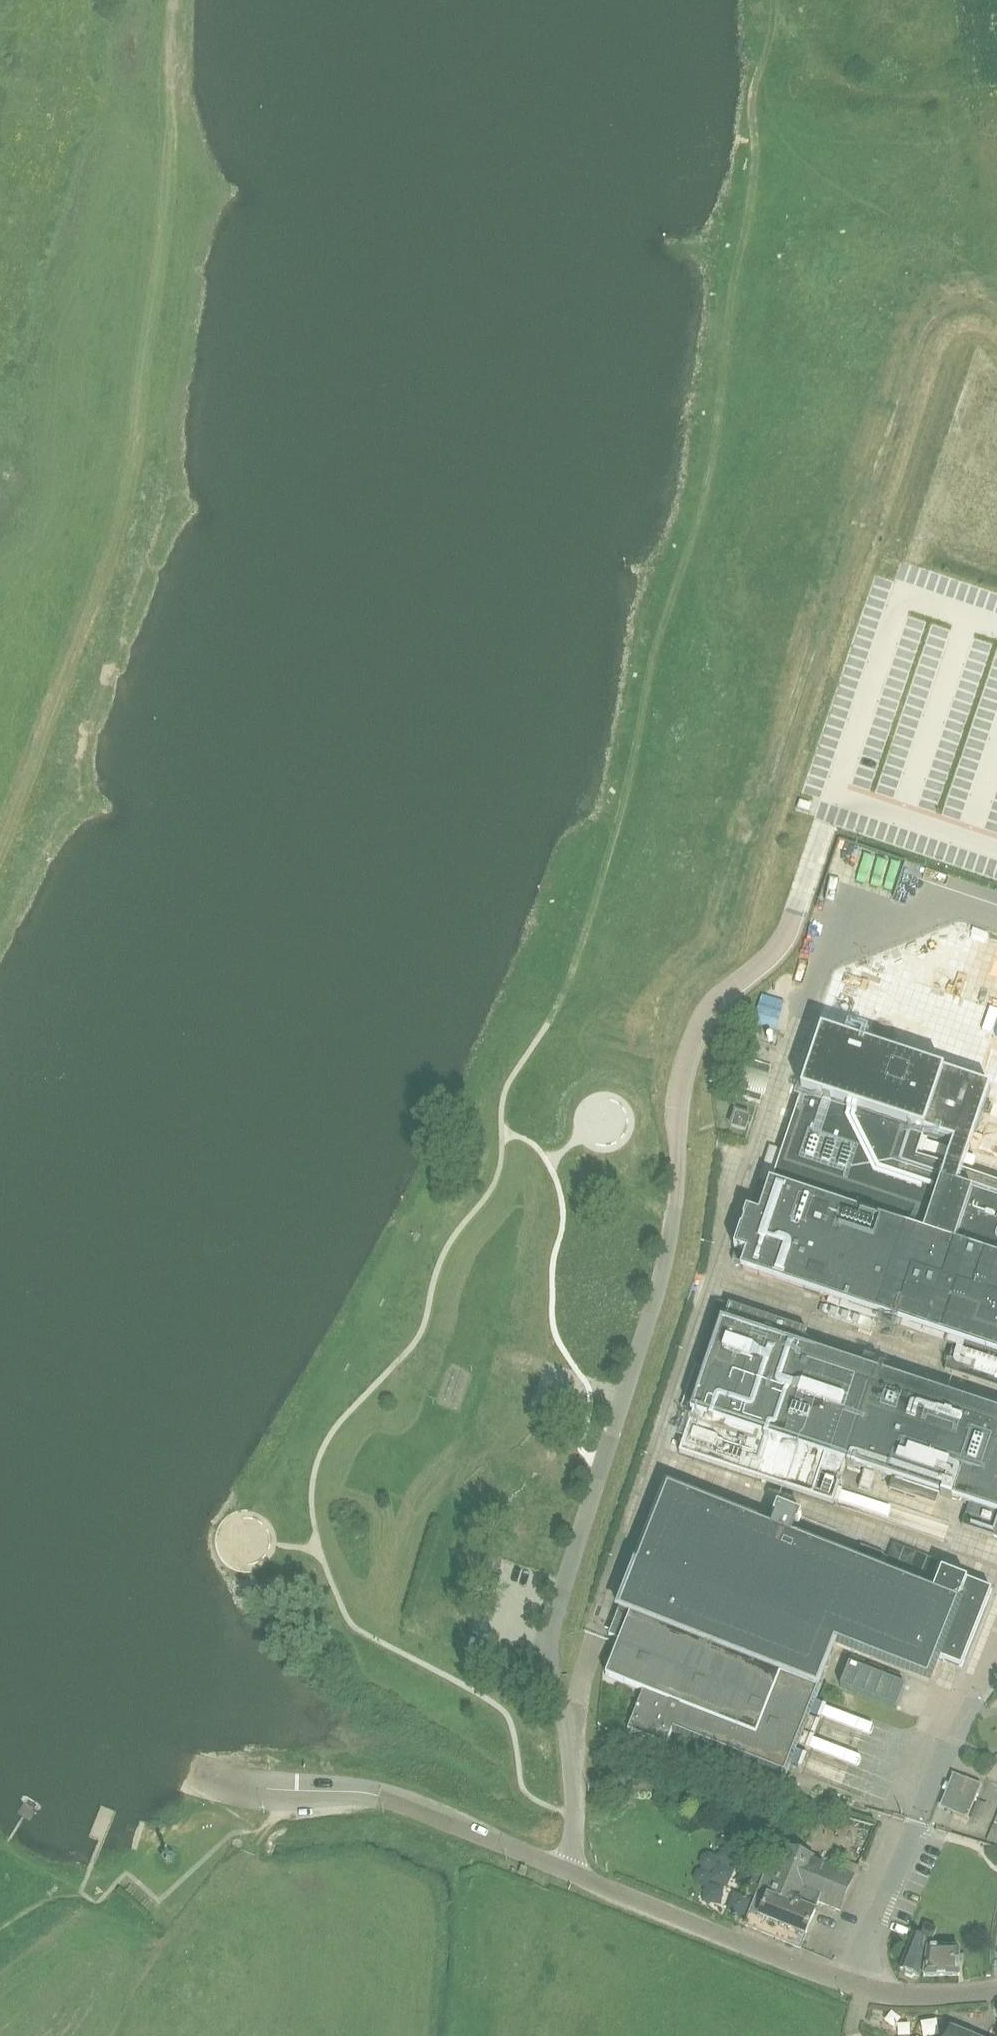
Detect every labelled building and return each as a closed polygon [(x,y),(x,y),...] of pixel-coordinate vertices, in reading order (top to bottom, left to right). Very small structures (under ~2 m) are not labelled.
[(780,895),(788,898),(795,875),(787,872),(780,895)] [(816,1047),(801,1093),(926,1135),(963,1148),(979,1100),(816,1047)] [(740,1085),(736,1095),(759,1103),(763,1093),(740,1085)] [(734,1253),(747,1257),(742,1270),(864,1310),(862,1317),(877,1321),(879,1315),(956,1340),(945,1371),(996,1388),(996,1181),(919,1155),(926,1135),(801,1093),(771,1184),(758,1180),(734,1253)] [(730,1126),(744,1130),(749,1116),(735,1111),(730,1126)] [(678,1454),(755,1480),(832,1506),(846,1463),(892,1479),(889,1489),(936,1504),(939,1494),(969,1504),(961,1526),(993,1537),(996,1526),(996,1416),(878,1376),(861,1371),(800,1350),(807,1330),(729,1304),(717,1300),(709,1326),(681,1408),(692,1412),(678,1454)] [(673,1729),(783,1772),(787,1762),(796,1766),(802,1752),(793,1748),(794,1745),(803,1749),(809,1735),(799,1731),(800,1729),(809,1733),(815,1720),(805,1716),(806,1714),(815,1718),(821,1704),(811,1701),(834,1644),(928,1681),(937,1660),(943,1662),(944,1661),(959,1667),(958,1668),(960,1669),(991,1592),(946,1574),(938,1594),(792,1536),(796,1526),(799,1527),(803,1517),(778,1507),(774,1517),(777,1518),(772,1529),(668,1487),(609,1636),(620,1641),(606,1676),(643,1691),(628,1730),(667,1746),(673,1729)] [(896,1708),(905,1687),(850,1665),(842,1686),(896,1708)] [(825,1717),(877,1736),(881,1723),(830,1704),(825,1717)] [(804,1769),(858,1785),(863,1770),(809,1754),(804,1769)] [(961,1778),(951,1789),(951,1804),(948,1810),(952,1812),(952,1813),(968,1819),(981,1785),(966,1779),(965,1779),(961,1778)] [(744,1926),(800,1948),(818,1902),(840,1911),(853,1876),(813,1860),(814,1857),(787,1847),(775,1876),(765,1873),(744,1926)] [(923,1949),(927,1949),(929,1949),(929,1948),(937,1930),(925,1925),(920,1937),(913,1934),(899,1968),(905,1971),(905,1975),(911,1977),(914,1975),(919,1977),(923,1949)] [(929,1949),(927,1949),(923,1976),(958,1976),(958,1949),(929,1949)]
